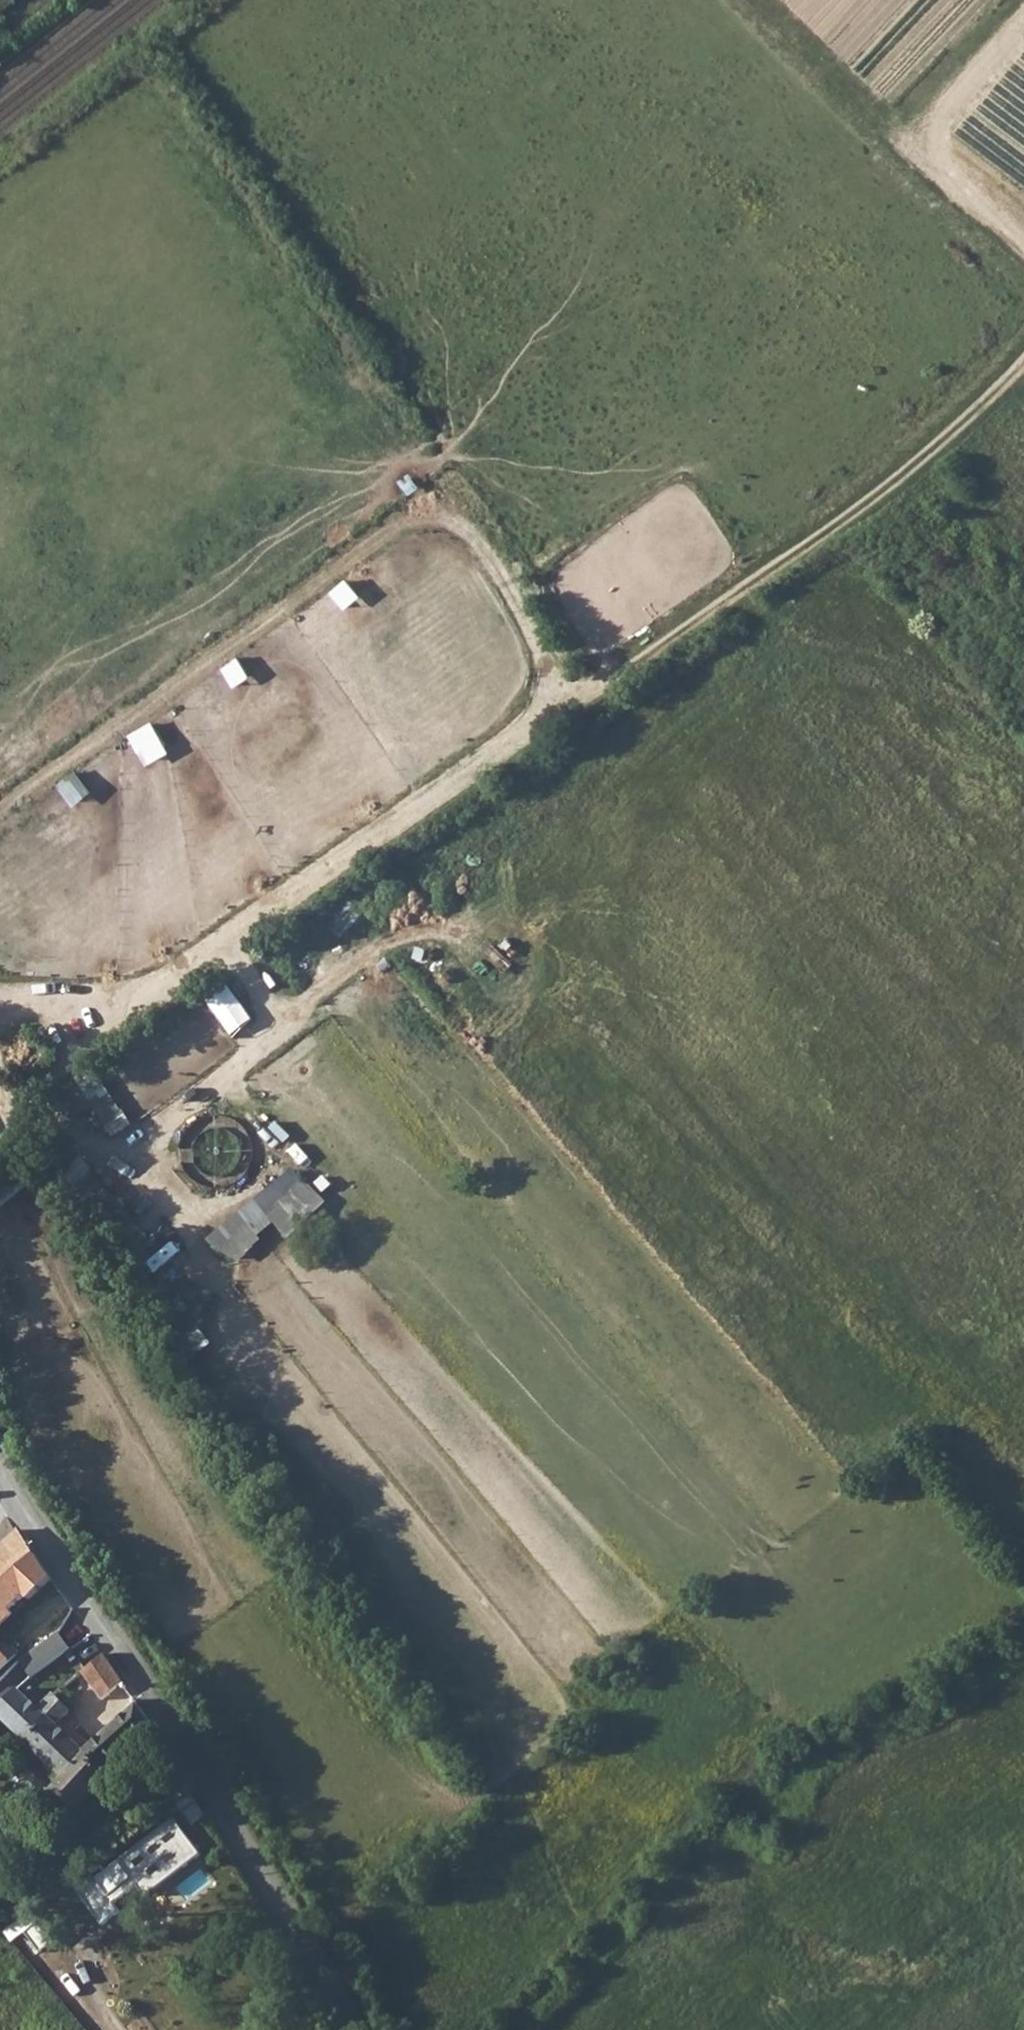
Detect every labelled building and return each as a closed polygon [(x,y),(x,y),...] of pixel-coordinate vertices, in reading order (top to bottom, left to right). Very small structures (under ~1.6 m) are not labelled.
[(1,10),(13,0),(0,0),(0,8),(1,10)] [(236,1263),(280,1226),(289,1237),(329,1203),(297,1165),(213,1236),(236,1263)] [(118,1236),(137,1222),(97,1168),(78,1182),(118,1236)] [(0,1554),(0,1587),(26,1564),(39,1554),(24,1532),(0,1554)] [(27,1593),(31,1595),(53,1578),(39,1554),(26,1564),(0,1587),(0,1617),(27,1593)] [(70,1603),(44,1621),(65,1651),(92,1635),(70,1603)] [(92,1635),(65,1651),(66,1653),(80,1673),(105,1656),(92,1635)] [(28,1682),(34,1676),(7,1642),(5,1643),(1,1638),(0,1639),(0,1710),(28,1682)] [(105,1656),(80,1673),(100,1701),(124,1685),(105,1656)] [(0,1710),(0,1719),(21,1739),(43,1718),(37,1710),(39,1708),(29,1697),(35,1690),(28,1682),(0,1710)] [(49,1723),(26,1744),(61,1780),(53,1789),(75,1810),(108,1777),(101,1769),(150,1726),(138,1705),(84,1750),(59,1725),(72,1711),(54,1694),(39,1708),(37,1710),(43,1718),(49,1723)] [(43,1718),(21,1739),(26,1744),(49,1723),(43,1718)] [(179,1817),(81,1890),(103,1919),(144,1889),(149,1896),(207,1854),(179,1817)]
